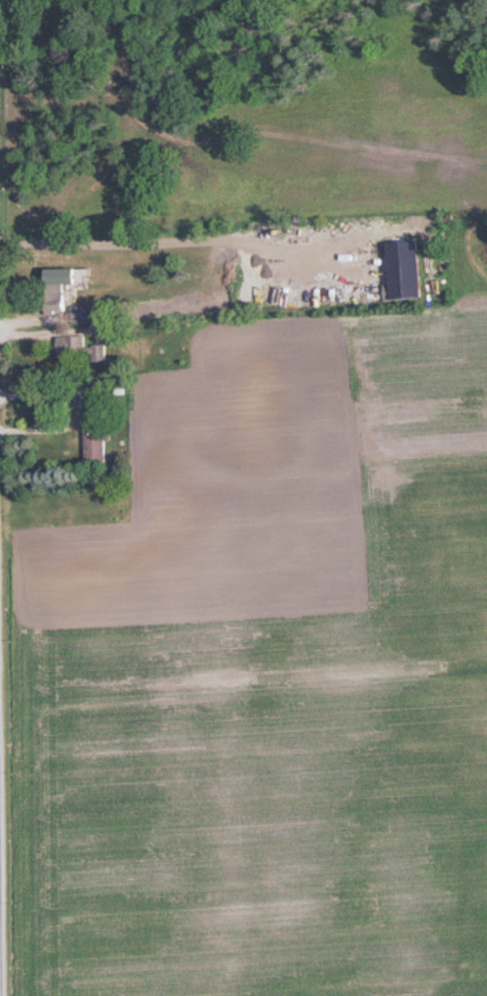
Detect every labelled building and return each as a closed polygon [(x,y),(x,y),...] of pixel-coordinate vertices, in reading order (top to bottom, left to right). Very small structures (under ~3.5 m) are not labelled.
[(46,312),(68,312),(68,278),(46,278),(46,312)] [(75,307),(78,322),(94,318),(90,303),(75,307)] [(59,335),(60,359),(93,358),(93,361),(108,360),(107,344),(86,345),(86,334),(59,335)] [(90,386),(92,401),(109,399),(107,385),(90,386)] [(87,464),(109,464),(109,421),(87,421),(87,464)]
